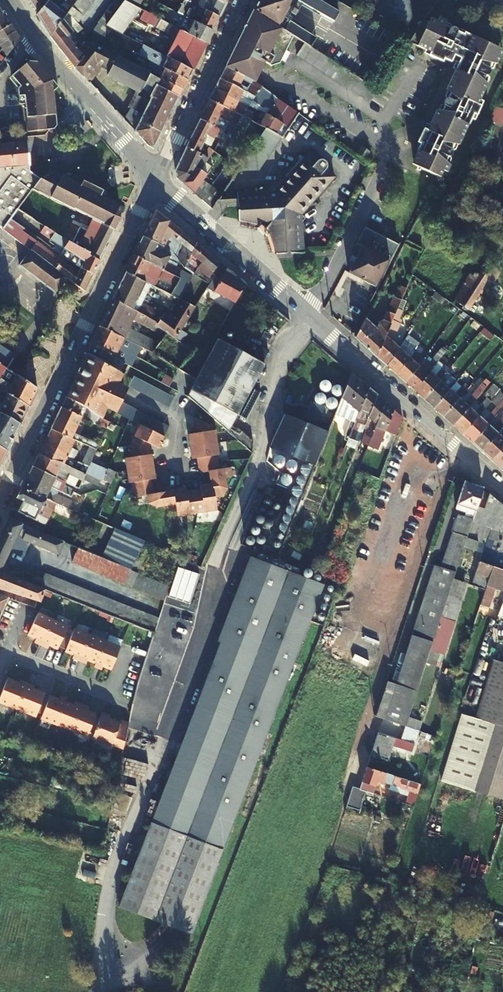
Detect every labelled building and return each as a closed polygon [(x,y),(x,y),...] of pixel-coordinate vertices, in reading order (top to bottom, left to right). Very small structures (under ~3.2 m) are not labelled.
[(36,12),(46,0),(28,0),(36,12)] [(77,0),(65,0),(64,2),(62,0),(58,0),(54,5),(48,0),(46,0),(36,12),(35,13),(50,35),(64,17),(77,0)] [(70,26),(76,21),(75,19),(80,12),(84,15),(95,0),(77,0),(64,17),(70,26)] [(107,24),(122,32),(139,8),(138,8),(126,1),(123,0),(107,24)] [(211,30),(218,16),(187,0),(184,0),(178,12),(183,15),(211,30)] [(218,16),(225,2),(221,0),(187,0),(218,16)] [(311,47),(316,36),(285,16),(292,0),(258,0),(253,10),(255,11),(294,36),(303,42),(311,47)] [(328,17),(331,9),(319,0),(301,0),(328,17)] [(1,44),(15,31),(0,7),(0,43),(1,44)] [(172,25),(143,10),(140,17),(168,32),(172,25)] [(253,10),(232,52),(261,70),(264,63),(272,67),(280,63),(294,36),(255,11),(253,10)] [(176,28),(180,29),(204,42),(205,43),(211,30),(183,15),(176,28)] [(82,43),(74,31),(73,32),(70,27),(70,26),(64,17),(50,35),(74,66),(83,55),(77,47),(82,43)] [(452,62),(452,60),(465,35),(458,31),(457,30),(456,28),(454,28),(452,28),(445,25),(445,21),(428,22),(417,46),(431,53),(429,57),(438,61),(440,57),(452,62)] [(105,37),(116,42),(122,46),(127,49),(130,43),(139,49),(142,43),(128,35),(122,32),(107,24),(100,34),(105,37)] [(142,43),(153,49),(158,51),(162,43),(159,39),(133,26),(128,35),(142,43)] [(167,56),(192,70),(205,43),(204,42),(180,29),(167,56)] [(1,44),(8,55),(20,39),(15,31),(1,44)] [(458,63),(471,36),(466,33),(465,35),(452,60),(458,63)] [(445,162),(448,156),(449,156),(452,153),(451,149),(454,145),(457,145),(467,125),(467,126),(487,85),(484,81),(486,78),(488,77),(489,76),(490,75),(491,72),(490,69),(492,65),(497,64),(502,51),(471,36),(458,63),(448,85),(451,89),(449,94),(447,94),(446,96),(444,98),(444,100),(445,102),(443,107),(438,106),(429,126),(425,124),(415,143),(419,145),(410,164),(434,176),(448,166),(445,162)] [(116,42),(105,37),(99,45),(111,52),(116,42)] [(93,42),(83,55),(74,66),(74,67),(89,83),(102,66),(110,70),(117,55),(111,52),(99,45),(93,42)] [(377,89),(311,47),(303,42),(296,54),(369,100),(370,98),(377,89)] [(187,81),(147,59),(127,49),(122,46),(117,55),(149,72),(161,79),(182,90),(187,81)] [(187,81),(192,70),(167,56),(158,51),(153,49),(147,59),(187,81)] [(261,70),(232,52),(228,60),(225,66),(227,67),(254,83),(257,77),(261,70)] [(401,54),(377,89),(370,98),(383,106),(412,62),(401,54)] [(110,70),(107,75),(130,88),(139,93),(145,81),(149,72),(117,55),(110,70)] [(20,87),(21,96),(24,96),(25,104),(28,132),(48,130),(57,122),(53,91),(59,86),(36,63),(28,61),(12,77),(20,87)] [(225,66),(219,78),(221,78),(243,90),(254,96),(260,88),(260,86),(254,83),(227,67),(225,66)] [(149,72),(145,81),(156,88),(150,101),(138,95),(131,107),(144,114),(140,122),(141,122),(161,133),(179,97),(158,85),(161,79),(149,72)] [(221,78),(219,78),(214,88),(216,89),(238,100),(243,90),(221,78)] [(182,90),(161,79),(158,85),(179,97),(182,90)] [(21,96),(20,87),(16,88),(18,105),(25,104),(24,96),(21,96)] [(130,110),(131,107),(138,95),(139,93),(130,88),(122,105),(130,110)] [(237,103),(238,100),(216,89),(214,88),(209,99),(210,100),(233,111),(237,103)] [(276,97),(265,114),(281,124),(287,128),(288,129),(299,113),(276,97)] [(220,129),(216,135),(217,136),(220,137),(224,139),(227,134),(222,132),(233,111),(210,100),(209,99),(200,118),(201,119),(220,129)] [(247,109),(249,105),(238,100),(237,103),(247,109)] [(260,124),(265,127),(276,133),(281,124),(265,114),(249,105),(247,109),(248,109),(248,110),(263,119),(260,124)] [(493,106),(489,120),(502,123),(502,108),(493,106)] [(140,122),(130,110),(125,120),(127,124),(131,117),(140,122)] [(265,127),(260,124),(240,114),(235,124),(258,138),(265,129),(265,127)] [(131,117),(127,124),(147,144),(153,148),(161,133),(141,122),(140,122),(131,117)] [(204,141),(210,144),(216,135),(220,129),(201,119),(200,118),(193,131),(185,146),(187,147),(199,153),(204,141)] [(265,129),(258,138),(238,167),(237,169),(258,169),(281,135),(276,133),(265,127),(265,129)] [(18,209),(33,188),(40,179),(30,171),(27,143),(0,145),(0,227),(3,229),(11,219),(18,209)] [(177,176),(183,182),(183,180),(195,165),(200,157),(199,156),(198,155),(199,153),(187,147),(185,146),(175,168),(177,176)] [(208,158),(213,149),(210,147),(208,146),(202,154),(208,158)] [(361,147),(357,153),(366,159),(370,153),(361,147)] [(236,195),(236,205),(237,219),(258,225),(266,233),(274,253),(302,252),(301,221),(305,216),(300,212),(334,175),(329,171),(330,169),(331,167),(332,164),(331,161),(330,158),(327,155),(324,153),(321,153),(318,154),(313,157),(309,152),(274,189),(271,186),(267,189),(236,190),(236,195)] [(205,162),(200,169),(206,174),(211,167),(205,162)] [(183,182),(193,191),(194,190),(203,178),(206,174),(200,169),(195,165),(183,180),(183,182)] [(50,196),(70,206),(93,218),(115,229),(121,217),(118,210),(120,205),(108,198),(106,192),(71,174),(61,176),(50,171),(46,176),(41,178),(40,179),(33,188),(50,196)] [(193,191),(201,198),(202,197),(211,185),(203,178),(194,190),(193,191)] [(202,197),(201,198),(211,207),(212,206),(217,198),(221,193),(211,185),(202,197)] [(115,229),(93,218),(84,237),(48,215),(45,217),(40,213),(45,205),(50,196),(33,188),(18,209),(33,218),(45,226),(92,252),(90,256),(100,260),(115,229)] [(221,193),(217,198),(226,204),(236,205),(236,195),(224,188),(221,193)] [(50,196),(45,205),(65,215),(70,206),(50,196)] [(31,222),(33,218),(18,209),(11,219),(26,229),(31,222)] [(178,240),(181,243),(186,234),(156,209),(143,235),(158,242),(172,250),(175,255),(177,253),(173,250),(178,240)] [(42,230),(45,226),(33,218),(31,222),(42,230)] [(45,226),(42,230),(41,232),(65,248),(65,249),(80,259),(76,265),(81,267),(93,275),(100,260),(90,256),(92,252),(45,226)] [(378,242),(363,233),(357,243),(363,246),(349,272),(376,286),(390,259),(374,250),(378,242)] [(180,254),(177,253),(175,255),(185,266),(188,260),(196,242),(186,234),(181,243),(184,245),(180,254)] [(134,254),(178,276),(181,269),(175,266),(175,262),(168,259),(170,254),(156,247),(158,242),(143,235),(134,254)] [(93,275),(81,267),(79,272),(37,242),(31,250),(68,278),(85,291),(93,275)] [(201,261),(208,252),(196,242),(188,260),(197,268),(202,261),(201,261)] [(68,278),(31,250),(20,266),(56,293),(68,278)] [(201,261),(202,261),(213,271),(220,262),(208,252),(201,261)] [(150,284),(154,286),(159,276),(176,284),(180,277),(178,276),(134,254),(125,272),(144,281),(150,284)] [(194,272),(197,268),(188,260),(185,266),(194,272)] [(215,275),(212,279),(210,283),(208,287),(234,303),(245,283),(220,262),(213,271),(212,272),(215,275)] [(493,285),(501,273),(486,264),(476,278),(471,275),(464,285),(465,285),(454,301),(468,311),(488,282),(493,285)] [(155,323),(176,338),(195,306),(158,288),(156,293),(179,305),(171,319),(151,307),(150,308),(135,300),(144,281),(125,272),(112,299),(146,316),(156,321),(155,323)] [(210,283),(212,279),(204,273),(201,277),(210,283)] [(150,284),(144,281),(135,300),(150,308),(151,307),(153,302),(144,297),(150,284)] [(355,336),(377,356),(401,299),(406,288),(401,286),(396,297),(394,296),(384,320),(379,321),(376,328),(365,318),(355,336)] [(106,312),(118,318),(129,324),(132,320),(142,325),(146,316),(112,299),(106,312)] [(387,363),(398,347),(392,341),(401,319),(399,318),(406,302),(401,299),(377,356),(386,365),(387,363)] [(116,322),(118,318),(106,312),(99,327),(119,336),(123,325),(116,322)] [(176,338),(155,323),(153,327),(164,336),(176,338)] [(123,338),(119,336),(99,327),(94,336),(117,348),(123,338)] [(483,327),(479,332),(490,340),(494,335),(483,327)] [(415,333),(411,330),(406,336),(410,339),(415,333)] [(90,344),(114,356),(116,350),(117,348),(94,336),(90,344)] [(153,352),(179,367),(191,349),(176,338),(164,336),(161,340),(154,351),(153,352)] [(187,396),(250,451),(252,440),(236,426),(231,431),(228,429),(264,363),(261,362),(267,350),(257,345),(252,357),(218,338),(187,396)] [(386,365),(396,374),(397,372),(410,358),(413,353),(417,347),(412,342),(405,353),(398,347),(387,363),(386,365)] [(8,369),(17,355),(0,344),(0,364),(8,369)] [(124,361),(114,356),(90,344),(86,353),(119,370),(124,361)] [(128,357),(116,350),(114,356),(124,361),(126,363),(128,357)] [(65,398),(81,406),(98,416),(101,418),(106,408),(114,412),(120,401),(123,395),(127,387),(118,383),(123,372),(119,370),(86,353),(77,373),(65,398)] [(415,363),(410,358),(397,372),(396,374),(405,382),(407,381),(419,367),(427,357),(423,353),(419,358),(415,363)] [(413,353),(410,358),(415,363),(419,358),(413,353)] [(432,361),(427,357),(419,367),(424,371),(432,361)] [(435,364),(432,361),(424,371),(419,367),(407,381),(405,382),(415,391),(416,389),(430,371),(435,364)] [(4,391),(8,393),(28,406),(37,388),(20,377),(8,369),(0,364),(0,389),(4,391)] [(445,376),(446,376),(444,374),(448,370),(444,367),(435,376),(430,371),(416,389),(415,391),(424,399),(445,376)] [(338,404),(347,411),(358,381),(359,380),(351,373),(350,374),(338,404)] [(174,397),(132,376),(127,386),(169,407),(174,397)] [(424,399),(434,408),(450,390),(455,385),(445,376),(424,399)] [(347,411),(356,419),(367,389),(368,387),(359,380),(358,381),(347,411)] [(464,393),(455,385),(450,390),(459,398),(464,393)] [(356,419),(355,421),(359,424),(357,430),(352,428),(350,434),(347,441),(346,445),(355,448),(367,417),(375,396),(376,394),(368,387),(367,389),(356,419)] [(434,408),(443,416),(444,415),(459,398),(450,390),(434,408)] [(28,406),(8,393),(0,408),(0,412),(20,424),(28,406)] [(375,396),(367,417),(369,419),(360,442),(367,445),(384,401),(376,394),(375,396)] [(453,425),(462,434),(479,416),(491,402),(486,397),(479,406),(474,411),(469,407),(454,424),(453,425)] [(60,407),(77,415),(81,406),(65,398),(60,407)] [(443,416),(453,425),(454,424),(469,407),(473,402),(468,398),(464,403),(459,398),(444,415),(443,416)] [(139,423),(164,435),(169,425),(120,401),(114,412),(138,424),(139,423)] [(377,449),(386,428),(393,409),(384,401),(367,445),(377,449)] [(320,425),(326,408),(311,402),(305,419),(320,425)] [(474,411),(479,406),(474,402),(473,402),(469,407),(474,411)] [(60,407),(50,428),(74,439),(88,446),(96,449),(98,444),(73,432),(80,417),(77,415),(60,407)] [(462,434),(472,442),(473,441),(488,424),(496,415),(501,410),(497,407),(484,420),(479,416),(462,434)] [(472,442),(481,451),(498,433),(502,427),(502,407),(501,410),(496,415),(502,420),(500,423),(499,423),(493,428),(488,424),(473,441),(472,442)] [(396,432),(401,417),(393,409),(386,428),(396,432)] [(0,412),(0,445),(7,450),(20,424),(0,412)] [(324,438),(327,431),(284,414),(268,446),(313,465),(322,444),(324,438)] [(106,428),(109,421),(101,418),(98,416),(94,423),(106,428)] [(138,424),(128,445),(130,456),(124,457),(125,469),(127,481),(130,481),(131,488),(132,496),(145,494),(147,502),(155,506),(165,505),(166,511),(175,510),(176,515),(195,512),(215,510),(214,497),(222,496),(226,488),(224,477),(231,476),(230,467),(218,469),(217,461),(216,454),(218,454),(216,442),(214,429),(209,430),(208,424),(195,417),(191,425),(196,427),(197,432),(187,433),(189,446),(191,458),(200,457),(201,464),(202,471),(207,470),(209,479),(210,479),(211,483),(199,484),(200,494),(193,495),(186,496),(184,486),(172,488),(164,490),(164,491),(149,493),(148,486),(146,486),(145,479),(155,478),(153,465),(151,453),(144,454),(144,447),(147,441),(158,447),(164,435),(139,423),(138,424)] [(332,418),(327,430),(338,434),(340,429),(343,422),(332,418)] [(352,428),(355,421),(350,419),(345,431),(350,434),(352,428)] [(42,444),(66,455),(72,459),(77,450),(70,447),(74,439),(50,428),(42,444)] [(337,437),(347,441),(350,434),(345,431),(340,429),(338,434),(337,437)] [(491,460),(502,446),(502,437),(498,433),(481,451),(491,460)] [(335,443),(324,438),(322,444),(333,448),(335,443)] [(38,454),(62,464),(66,455),(42,444),(38,454)] [(96,449),(88,446),(81,463),(88,466),(96,449)] [(491,460),(500,468),(501,467),(502,465),(502,446),(491,460)] [(32,466),(56,477),(62,464),(38,454),(32,466)] [(87,470),(85,474),(99,480),(102,479),(106,470),(90,462),(88,466),(87,470)] [(74,469),(85,474),(87,470),(76,465),(74,469)] [(66,482),(56,477),(32,466),(27,475),(51,487),(67,495),(70,496),(73,491),(73,490),(64,486),(66,482)] [(115,472),(107,469),(106,470),(102,479),(111,483),(115,472)] [(96,485),(99,480),(85,474),(83,479),(96,485)] [(22,487),(44,497),(45,498),(51,487),(27,475),(22,487)] [(430,646),(443,606),(447,596),(452,579),(462,547),(476,505),(481,491),(482,489),(482,487),(463,481),(455,508),(464,511),(462,517),(458,516),(440,567),(434,565),(396,684),(386,680),(374,715),(375,716),(404,726),(404,723),(407,715),(430,646)] [(22,487),(16,498),(22,501),(18,511),(34,519),(37,512),(44,497),(22,487)] [(54,494),(63,499),(65,500),(67,495),(51,487),(45,498),(51,501),(54,494)] [(65,500),(63,499),(60,505),(76,511),(83,496),(73,491),(70,496),(67,495),(65,500)] [(481,491),(476,505),(478,506),(484,508),(489,493),(481,491)] [(474,551),(477,542),(484,544),(481,553),(471,584),(483,589),(484,587),(496,551),(502,530),(502,505),(489,493),(484,508),(478,506),(476,505),(462,547),(474,551)] [(53,501),(60,505),(63,499),(54,494),(51,501),(53,501)] [(46,516),(53,501),(51,501),(45,498),(44,497),(37,512),(46,516)] [(9,548),(20,553),(25,540),(22,539),(16,537),(22,524),(8,517),(0,532),(0,569),(9,548)] [(16,537),(22,539),(28,526),(22,524),(16,537)] [(63,541),(28,526),(22,539),(25,540),(58,554),(63,541)] [(116,563),(122,566),(129,569),(130,569),(143,541),(115,528),(101,557),(104,558),(111,561),(116,563)] [(477,542),(474,551),(481,553),(484,544),(477,542)] [(64,559),(72,562),(78,547),(70,544),(64,559)] [(72,562),(79,565),(85,550),(78,547),(72,562)] [(79,565),(86,568),(92,553),(85,550),(79,565)] [(496,551),(484,587),(502,594),(502,553),(496,551)] [(86,568),(92,571),(98,556),(92,553),(86,568)] [(92,571),(98,573),(104,558),(101,557),(98,556),(92,571)] [(98,573),(105,576),(111,561),(104,558),(98,573)] [(322,586),(253,559),(119,907),(190,933),(223,846),(227,835),(234,837),(239,824),(232,822),(256,759),(263,761),(273,735),(266,732),(322,586)] [(111,561),(105,576),(110,579),(116,563),(111,561)] [(110,579),(116,581),(122,566),(116,563),(110,579)] [(122,566),(116,581),(123,584),(129,569),(122,566)] [(129,569),(123,584),(130,587),(137,572),(130,569),(129,569)] [(19,579),(0,571),(0,588),(29,598),(36,600),(39,601),(45,589),(40,587),(33,584),(19,579)] [(35,577),(33,584),(40,587),(45,573),(38,571),(35,577)] [(22,572),(19,579),(33,584),(35,577),(22,572)] [(137,572),(130,587),(137,590),(143,574),(137,572)] [(46,590),(52,576),(45,573),(40,587),(45,589),(46,590)] [(143,574),(137,590),(144,593),(150,578),(143,574)] [(58,578),(52,576),(46,590),(52,592),(58,578)] [(52,592),(59,595),(65,581),(58,578),(52,592)] [(144,593),(150,595),(157,580),(150,578),(144,593)] [(452,579),(447,596),(457,599),(463,583),(452,579)] [(157,580),(150,595),(157,598),(163,583),(157,580)] [(65,581),(59,595),(66,597),(71,583),(65,581)] [(71,583),(66,597),(72,600),(78,586),(71,583)] [(163,583),(157,598),(164,601),(169,585),(163,583)] [(72,600),(78,602),(84,588),(78,586),(72,600)] [(84,588),(78,602),(85,605),(91,591),(84,588)] [(91,591),(85,605),(92,608),(97,593),(91,591)] [(92,608),(98,610),(103,596),(97,593),(92,608)] [(98,610),(105,613),(111,599),(103,596),(98,610)] [(443,606),(454,610),(457,599),(447,596),(443,606)] [(29,598),(27,604),(34,606),(36,600),(29,598)] [(111,599),(105,613),(112,615),(117,601),(111,599)] [(117,601),(112,615),(118,618),(124,604),(117,601)] [(118,618),(125,620),(131,606),(124,604),(118,618)] [(131,606),(125,620),(132,623),(138,609),(131,606)] [(443,606),(430,646),(444,650),(451,629),(451,620),(454,610),(443,606)] [(132,623),(139,626),(145,612),(138,609),(132,623)] [(145,612),(139,626),(146,629),(152,615),(145,612)] [(52,619),(37,613),(27,633),(36,638),(34,641),(40,644),(52,619)] [(146,629),(154,632),(158,617),(152,615),(146,629)] [(67,626),(52,619),(40,644),(47,647),(49,644),(57,648),(58,645),(65,648),(71,633),(65,631),(67,626)] [(173,625),(140,713),(162,722),(195,633),(173,625)] [(89,634),(73,628),(71,633),(65,648),(65,650),(73,653),(72,656),(79,659),(89,634)] [(95,662),(104,640),(89,634),(79,659),(86,662),(87,658),(95,662)] [(111,668),(120,646),(104,640),(95,662),(94,665),(101,668),(102,664),(111,668)] [(493,660),(475,718),(494,724),(502,727),(502,663),(493,660)] [(0,693),(0,703),(16,709),(25,684),(18,681),(18,684),(6,679),(0,693)] [(31,689),(32,687),(25,684),(16,709),(34,717),(36,712),(41,714),(47,699),(42,697),(44,694),(31,689)] [(58,697),(57,700),(48,696),(47,699),(41,714),(39,719),(55,725),(64,703),(65,699),(58,697)] [(73,703),(72,706),(64,703),(55,725),(70,731),(80,706),(73,703)] [(86,711),(87,708),(80,706),(70,731),(86,737),(87,732),(92,735),(98,719),(93,717),(95,715),(86,711)] [(107,719),(108,717),(101,714),(98,719),(92,735),(91,739),(110,747),(110,745),(122,749),(127,724),(120,722),(119,724),(107,719)] [(405,726),(417,730),(418,728),(421,719),(407,715),(404,723),(404,726),(405,726)] [(502,783),(502,727),(494,724),(479,775),(502,783)] [(405,726),(404,726),(399,739),(377,731),(370,754),(386,760),(392,744),(410,751),(417,730),(405,726)] [(418,784),(366,766),(359,788),(372,792),(376,780),(389,784),(402,789),(408,791),(404,803),(412,806),(419,785),(418,784)] [(402,789),(389,784),(387,789),(400,793),(402,789)] [(133,798),(120,793),(116,806),(128,811),(133,798)]
